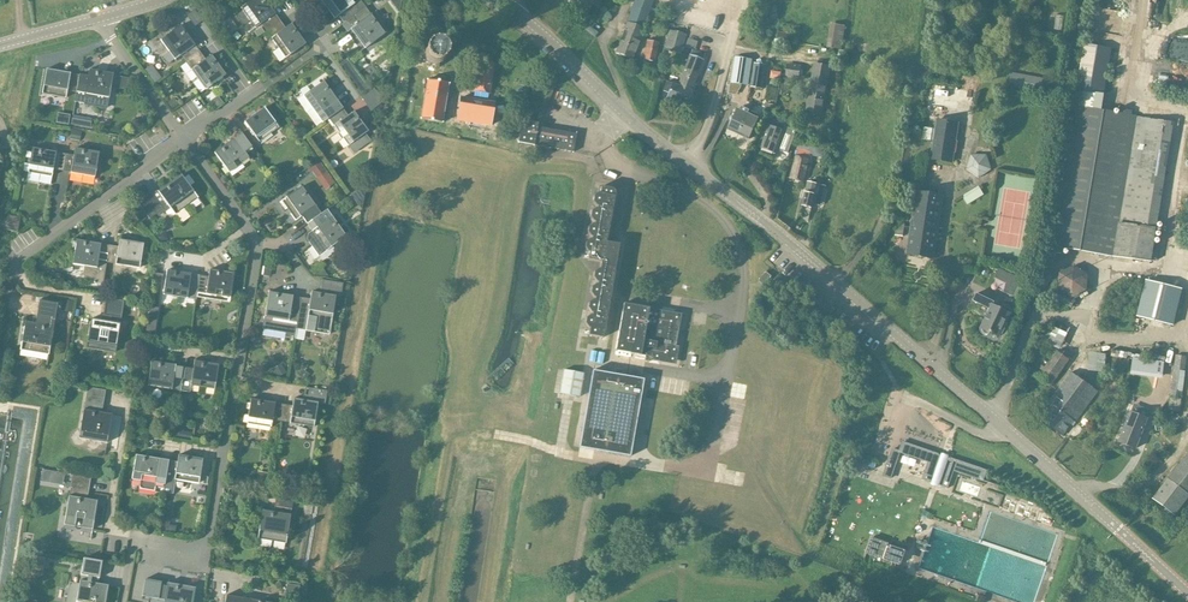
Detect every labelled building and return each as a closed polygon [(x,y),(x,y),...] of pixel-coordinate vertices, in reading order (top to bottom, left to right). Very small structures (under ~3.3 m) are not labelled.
[(266,30),(281,20),(266,0),(252,0),(241,8),(255,28),(261,23),(266,30)] [(334,19),(340,15),(345,22),(360,11),(365,7),(360,0),(354,4),(351,0),(320,0),(334,19)] [(592,6),(593,7),(598,0),(568,0),(567,2),(584,14),(590,5),(592,6)] [(615,53),(631,59),(652,4),(653,0),(635,0),(615,53)] [(360,11),(345,22),(351,30),(365,49),(385,34),(371,15),(366,8),(365,7),(360,11)] [(285,58),(305,43),(291,23),(286,27),(281,20),(266,30),(285,58)] [(827,48),(841,49),(844,26),(830,24),(827,48)] [(176,56),(181,63),(196,52),(176,25),(155,40),(170,60),(176,56)] [(680,53),(685,35),(669,30),(664,49),(680,53)] [(777,41),(794,44),(796,35),(778,33),(777,41)] [(654,62),(659,42),(648,40),(643,59),(654,62)] [(423,55),(423,56),(422,57),(422,59),(424,59),(425,60),(426,62),(428,64),(427,65),(429,66),(430,65),(431,66),(432,66),(434,66),(436,66),(436,68),(439,67),(438,65),(440,65),(441,64),(442,63),(444,62),(445,63),(446,61),(445,60),(445,59),(445,58),(446,57),(446,55),(446,54),(446,53),(448,53),(447,51),(445,51),(445,50),(444,48),(443,47),(441,46),(442,44),(440,43),(439,45),(438,44),(436,44),(434,44),(433,44),(433,42),(430,42),(431,44),(429,45),(428,46),(426,47),(426,48),(424,47),(423,49),(424,50),(424,51),(424,52),(423,53),(423,54),(423,55)] [(201,90),(221,75),(206,55),(201,59),(196,52),(181,63),(201,90)] [(678,86),(672,84),(666,82),(663,91),(668,93),(666,98),(685,106),(702,60),(689,56),(678,86)] [(735,58),(731,82),(748,85),(752,61),(735,58)] [(487,89),(490,66),(487,65),(488,61),(477,59),(473,87),(472,92),(486,94),(486,89),(487,89)] [(801,66),(787,63),(785,75),(798,77),(801,66)] [(821,112),(827,82),(829,66),(815,64),(812,80),(807,109),(821,112)] [(46,69),(41,94),(66,98),(67,91),(76,92),(79,75),(46,69)] [(753,69),(751,87),(763,89),(766,71),(753,69)] [(77,93),(76,102),(85,103),(85,105),(107,109),(109,98),(113,74),(89,70),(87,76),(79,75),(76,92),(77,93)] [(120,87),(128,88),(129,78),(121,77),(120,87)] [(434,124),(441,84),(419,80),(412,120),(434,124)] [(303,96),(317,116),(322,123),(328,119),(343,108),(324,81),(303,96)] [(926,107),(956,112),(960,90),(930,85),(926,107)] [(1073,107),(1050,244),(1055,245),(1053,253),(1061,254),(1063,246),(1113,255),(1152,261),(1157,230),(1162,197),(1125,190),(1137,118),(1131,117),(1132,110),(1124,109),(1123,115),(1107,113),(1101,112),(1105,93),(1076,88),(1073,107)] [(768,110),(773,110),(776,90),(771,89),(768,110)] [(167,102),(172,109),(178,105),(173,98),(167,102)] [(482,126),(486,103),(453,98),(450,121),(482,126)] [(249,128),(241,134),(252,148),(279,128),(264,108),(244,122),(249,128)] [(343,108),(328,119),(348,146),(368,132),(354,112),(349,116),(343,108)] [(728,129),(739,134),(750,110),(745,108),(743,111),(738,109),(728,129)] [(750,110),(739,134),(749,139),(759,119),(753,116),(754,113),(750,110)] [(936,119),(930,159),(953,163),(960,122),(936,119)] [(573,152),(576,134),(576,133),(569,132),(568,132),(561,131),(560,131),(560,130),(553,129),(553,130),(537,127),(538,123),(537,123),(522,121),(522,120),(518,142),(518,143),(518,142),(533,145),(534,145),(541,146),(541,147),(542,147),(542,146),(549,147),(549,148),(550,148),(557,149),(558,149),(565,150),(565,151),(565,150),(572,152),(573,152)] [(769,126),(761,148),(776,153),(778,149),(788,153),(793,140),(794,137),(795,134),(797,129),(787,125),(784,131),(769,126)] [(79,141),(81,130),(71,129),(69,139),(79,141)] [(248,150),(252,148),(241,134),(214,153),(229,173),(249,159),(245,153),(248,150)] [(117,136),(117,144),(127,145),(133,139),(134,138),(117,136)] [(53,170),(62,171),(65,154),(32,148),(27,173),(52,177),(53,170)] [(65,154),(62,171),(94,177),(99,153),(74,148),(73,155),(65,154)] [(258,157),(252,148),(248,150),(255,159),(258,157)] [(809,159),(807,159),(809,152),(798,149),(790,178),(803,182),(809,159)] [(979,180),(992,170),(987,155),(971,155),(966,171),(979,180)] [(312,169),(316,175),(322,171),(317,165),(312,169)] [(175,215),(199,198),(181,175),(158,191),(175,215)] [(807,182),(802,206),(812,208),(813,204),(820,205),(825,186),(817,184),(817,185),(812,183),(807,182)] [(352,192),(356,197),(364,191),(361,186),(352,192)] [(302,217),(307,224),(321,214),(302,187),(282,201),(296,221),(302,217)] [(585,324),(588,328),(590,328),(588,335),(603,338),(619,244),(606,242),(615,194),(615,193),(614,192),(614,191),(613,190),(612,189),(611,189),(610,188),(601,187),(600,193),(598,193),(594,196),(593,201),(596,206),(598,206),(597,208),(596,208),(591,211),(590,217),(593,221),(595,222),(594,224),(593,224),(589,227),(588,232),(591,236),(592,237),(592,239),(590,239),(586,242),(585,248),(588,252),(589,252),(588,260),(601,262),(600,269),(599,269),(594,272),(593,277),(596,282),(598,282),(597,284),(596,284),(591,287),(590,293),(594,297),(595,297),(595,300),(593,300),(589,303),(588,308),(591,313),(592,313),(592,315),(591,315),(586,318),(585,324)] [(968,205),(985,195),(979,187),(963,196),(968,205)] [(934,259),(943,197),(917,193),(908,255),(934,259)] [(150,219),(164,209),(154,195),(140,205),(150,219)] [(319,256),(326,251),(346,237),(332,217),(327,210),(321,214),(307,224),(312,232),(308,235),(307,239),(319,256)] [(17,232),(20,218),(8,216),(5,230),(17,232)] [(902,236),(904,224),(899,223),(898,229),(896,229),(895,235),(902,236)] [(110,246),(107,263),(140,268),(144,244),(119,240),(118,247),(110,246)] [(106,263),(107,263),(110,246),(77,241),(73,265),(84,267),(83,274),(85,277),(93,278),(92,284),(102,286),(106,263)] [(37,273),(34,267),(28,270),(32,276),(37,273)] [(167,270),(164,295),(187,298),(196,300),(196,297),(197,294),(200,275),(167,270)] [(197,294),(196,297),(230,302),(231,299),(234,273),(210,270),(209,277),(200,275),(197,294)] [(302,298),(295,338),(297,329),(330,334),(332,324),(334,324),(335,324),(336,324),(336,323),(336,322),(336,321),(335,320),(332,320),(336,296),(341,297),(343,283),(323,280),(321,293),(311,292),(310,299),(302,298)] [(1146,280),(1137,317),(1174,326),(1183,289),(1146,280)] [(294,338),(295,338),(302,298),(269,292),(265,317),(287,320),(285,335),(294,336),(294,338)] [(1005,322),(1010,313),(993,305),(994,302),(976,293),(973,301),(990,309),(983,323),(981,325),(980,328),(980,331),(982,334),(984,335),(988,335),(990,333),(990,332),(999,336),(1000,333),(1002,334),(1007,323),(1005,322)] [(121,319),(124,302),(106,299),(102,321),(91,319),(86,348),(115,353),(120,324),(119,324),(120,319),(121,319)] [(63,300),(61,311),(72,312),(74,301),(63,300)] [(48,355),(57,304),(39,301),(35,323),(25,321),(20,351),(48,355)] [(617,304),(609,351),(667,362),(675,314),(617,304)] [(1038,338),(1034,345),(1031,351),(1039,355),(1045,343),(1060,350),(1069,329),(1055,323),(1053,326),(1047,324),(1040,339),(1038,338)] [(1051,385),(1069,360),(1048,344),(1030,370),(1051,385)] [(1114,355),(1113,369),(1131,371),(1162,375),(1164,362),(1160,362),(1161,358),(1160,358),(1161,354),(1148,353),(1148,360),(1141,359),(1133,358),(1114,355)] [(1175,360),(1170,398),(1181,399),(1187,357),(1176,355),(1175,360)] [(185,367),(182,385),(215,390),(219,365),(194,361),(193,368),(185,367)] [(173,383),(182,385),(185,367),(152,362),(148,386),(172,390),(173,383)] [(575,396),(578,373),(558,370),(554,393),(575,396)] [(593,371),(579,447),(630,456),(640,397),(644,380),(593,371)] [(1075,422),(1098,391),(1093,388),(1095,386),(1092,384),(1091,386),(1072,373),(1039,417),(1064,435),(1074,421),(1075,422)] [(292,382),(299,387),(303,381),(296,376),(292,382)] [(106,443),(111,415),(101,413),(105,391),(86,388),(78,438),(106,443)] [(309,388),(308,397),(326,400),(327,391),(309,388)] [(272,421),(281,423),(284,405),(251,399),(247,424),(271,428),(272,421)] [(284,405),(281,423),(314,428),(318,403),(294,399),(293,406),(284,405)] [(1127,421),(1119,442),(1135,449),(1144,427),(1147,418),(1131,411),(1127,421)] [(177,422),(174,438),(191,441),(192,432),(184,431),(185,423),(177,422)] [(891,479),(894,471),(897,462),(900,454),(928,462),(922,480),(948,489),(954,470),(975,478),(978,468),(943,456),(902,442),(899,451),(891,448),(882,477),(891,479)] [(163,493),(164,493),(169,461),(135,455),(131,481),(141,482),(139,490),(155,492),(156,488),(164,490),(163,493)] [(169,461),(164,493),(173,495),(176,481),(199,484),(203,459),(179,455),(177,462),(169,461)] [(1154,498),(1174,514),(1187,496),(1187,455),(1154,498)] [(51,480),(52,472),(45,470),(43,479),(51,480)] [(268,473),(258,471),(256,482),(266,484),(268,473)] [(92,529),(96,501),(87,499),(91,478),(72,474),(64,525),(92,529)] [(286,543),(294,493),(277,490),(273,512),(262,510),(258,539),(286,543)] [(993,503),(996,494),(990,492),(987,501),(993,503)] [(871,537),(866,553),(883,559),(891,562),(889,566),(890,566),(897,569),(897,568),(898,569),(904,552),(888,547),(889,543),(871,537)] [(108,585),(98,584),(102,562),(83,559),(76,601),(105,601),(108,585)] [(196,588),(168,584),(169,580),(161,578),(160,582),(145,580),(142,597),(151,599),(150,601),(193,601),(196,588)]
